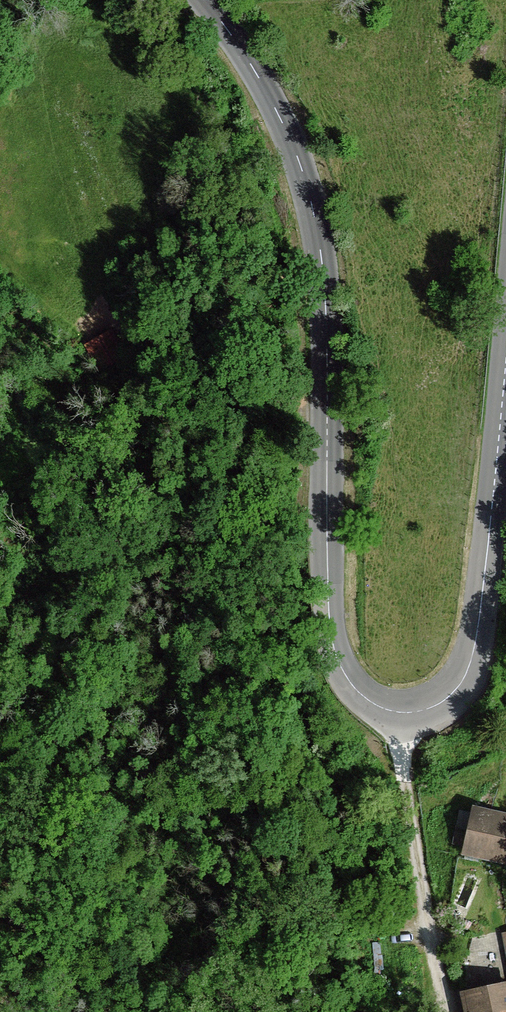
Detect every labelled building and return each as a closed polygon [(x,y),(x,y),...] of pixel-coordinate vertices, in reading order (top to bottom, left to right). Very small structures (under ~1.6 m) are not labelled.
[(473,807),(462,855),(505,865),(505,815),(473,807)] [(465,992),(469,1011),(505,1011),(505,983),(465,992)]
